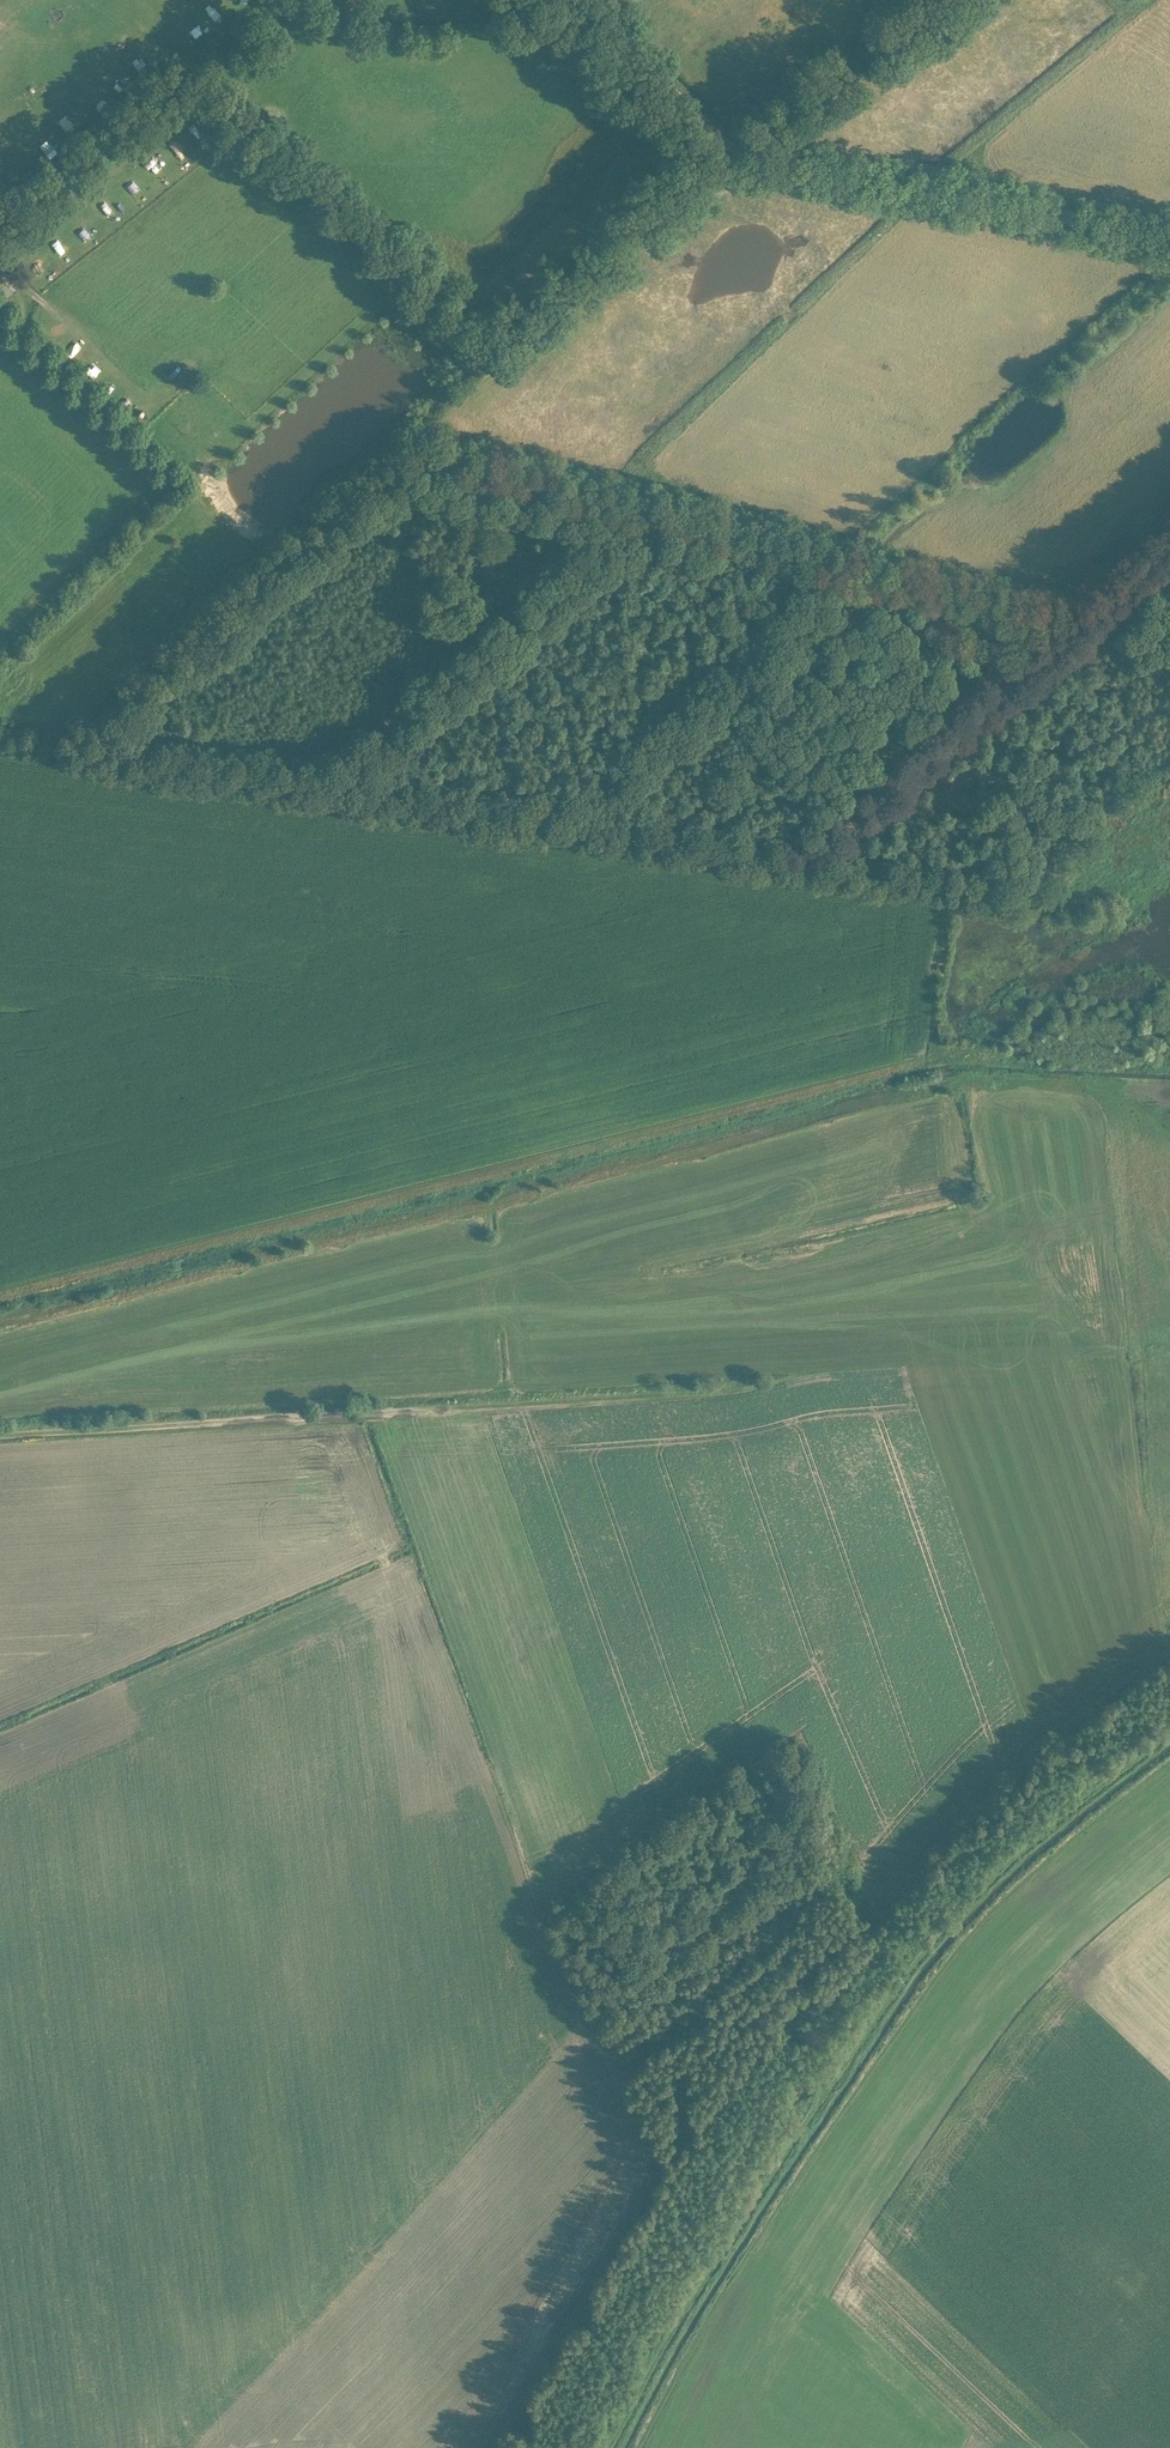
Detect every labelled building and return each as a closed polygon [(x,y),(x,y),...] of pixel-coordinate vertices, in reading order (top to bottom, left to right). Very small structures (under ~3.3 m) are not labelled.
[(189,29),(195,24),(190,18),(184,22),(189,29)] [(145,50),(136,59),(145,69),(154,60),(145,50)] [(204,107),(195,96),(186,104),(195,115),(204,107)] [(169,139),(180,130),(169,117),(159,126),(169,139)] [(142,158),(153,149),(144,138),(133,147),(142,158)] [(116,179),(127,170),(118,159),(107,168),(116,179)] [(86,204),(77,193),(67,201),(76,212),(86,204)] [(52,213),(41,222),(51,234),(61,225),(52,213)] [(2,300),(4,298),(13,289),(0,277),(0,299),(2,300)]
